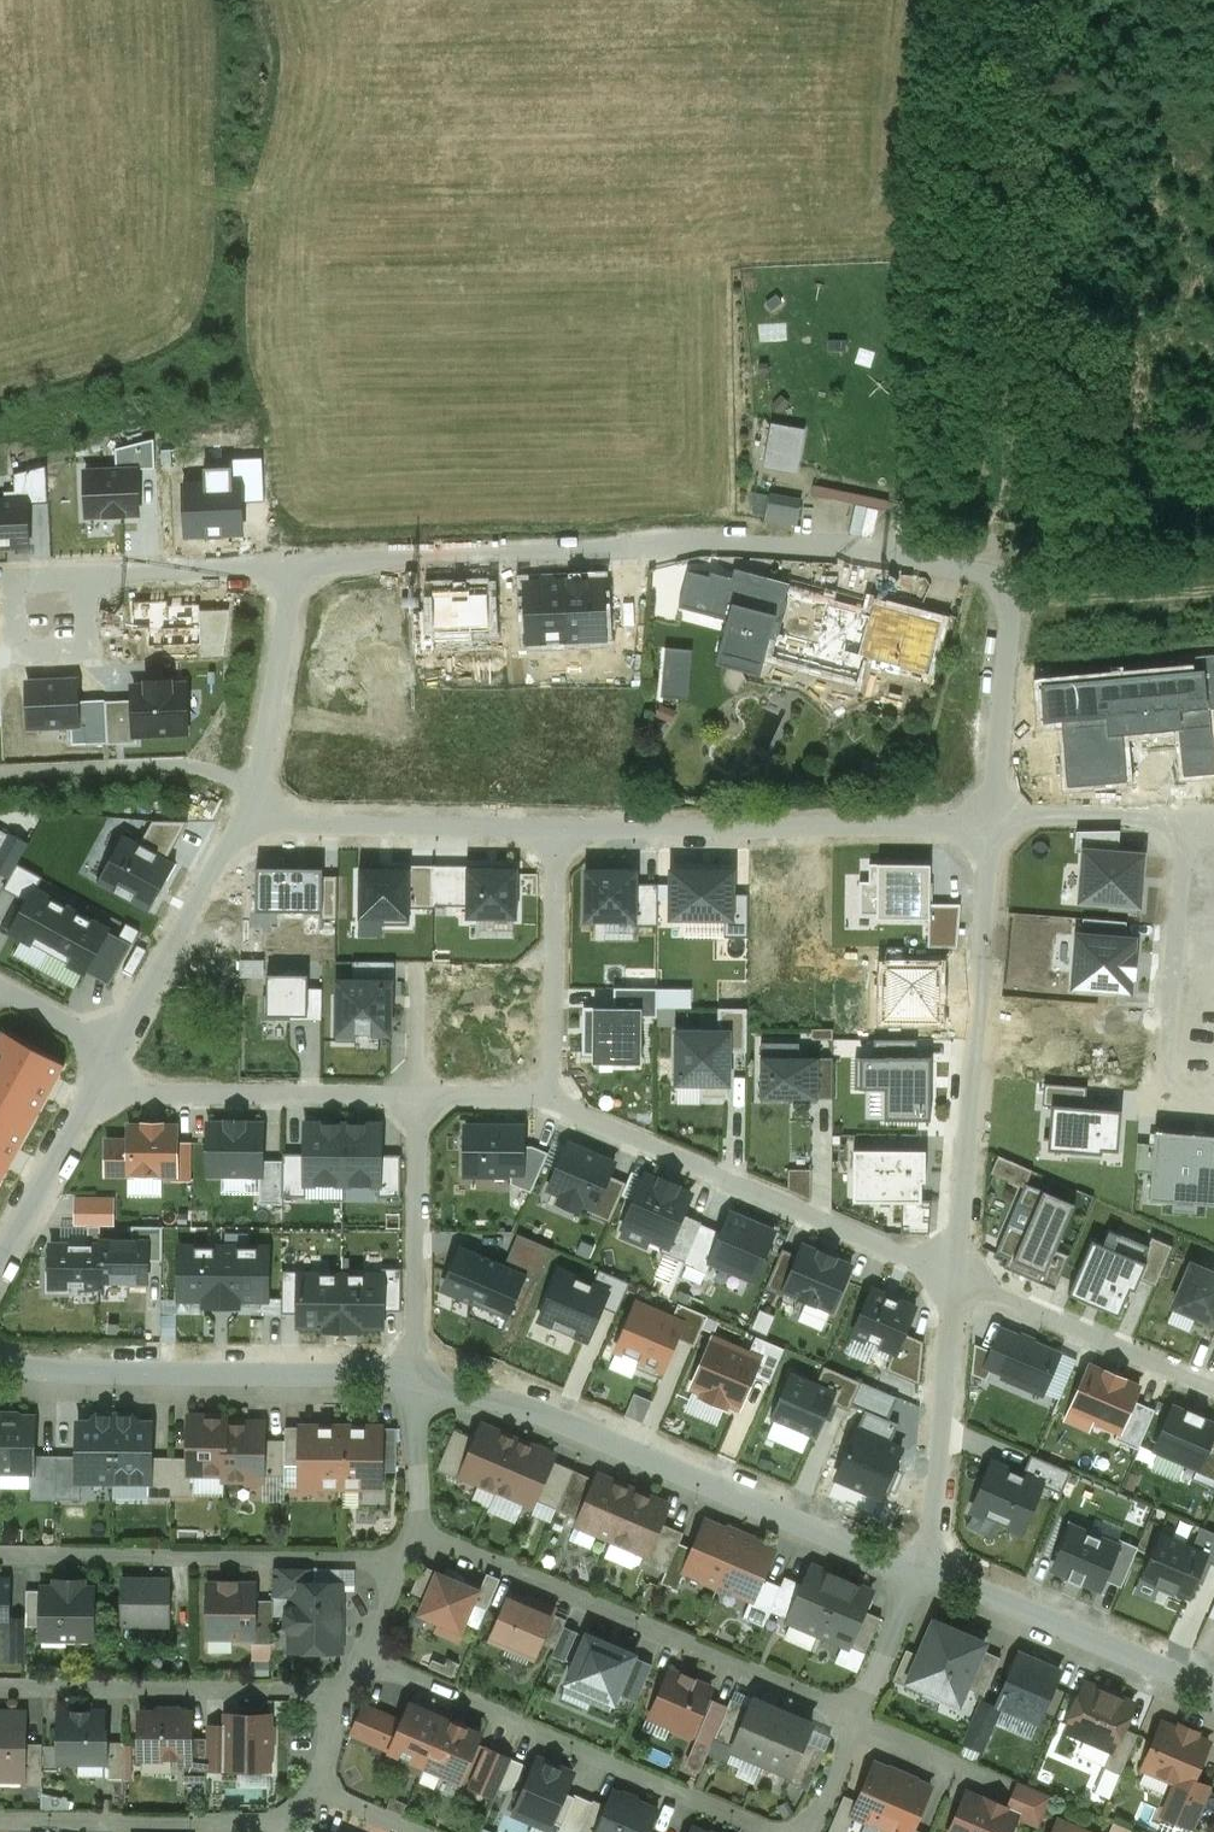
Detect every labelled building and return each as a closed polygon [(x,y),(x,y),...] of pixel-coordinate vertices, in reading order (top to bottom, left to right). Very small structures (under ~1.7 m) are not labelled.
[(118,468),(138,467),(154,467),(153,441),(117,450),(118,468)] [(239,485),(240,502),(265,501),(263,459),(230,460),(230,469),(231,485),(239,485)] [(27,505),(49,503),(47,467),(14,475),(15,491),(4,492),(4,502),(27,500),(27,505)] [(87,518),(140,515),(138,467),(118,468),(85,469),(87,518)] [(222,532),(241,532),(240,502),(239,485),(231,485),(230,469),(206,470),(206,485),(186,486),(187,534),(208,533),(208,536),(222,536),(222,532)] [(876,501),(814,487),(813,494),(875,507),(876,501)] [(799,501),(773,497),(770,519),(795,523),(799,501)] [(29,546),(27,505),(27,500),(4,502),(0,502),(0,547),(29,546)] [(784,585),(736,572),(733,580),(712,574),(711,578),(690,572),(680,607),(729,620),(718,664),(760,675),(784,585)] [(920,638),(845,608),(826,657),(845,665),(843,672),(870,683),(873,677),(900,687),(920,638)] [(692,650),(665,647),(661,697),(687,700),(692,650)] [(1147,678),(1048,687),(1051,722),(1075,720),(1077,735),(1081,735),(1085,775),(1120,772),(1115,716),(1150,713),(1147,678)] [(76,681),(28,683),(30,727),(72,725),(73,743),(86,742),(85,726),(83,727),(82,702),(77,702),(76,681)] [(134,700),(136,735),(138,735),(186,733),(184,685),(171,685),(170,681),(147,683),(147,686),(133,687),(134,700)] [(134,700),(105,701),(107,745),(138,744),(138,735),(136,735),(134,700)] [(140,846),(166,860),(187,822),(154,822),(140,846)] [(11,878),(18,865),(29,845),(0,830),(0,872),(11,878)] [(1084,852),(1118,855),(1121,831),(1077,832),(1076,852),(1084,852)] [(100,882),(149,909),(174,864),(166,860),(140,846),(125,837),(100,882)] [(1081,901),(1140,906),(1143,857),(1118,855),(1084,852),(1081,901)] [(43,878),(18,865),(11,878),(4,889),(29,903),(36,890),(43,878)] [(877,918),(929,919),(930,905),(930,866),(871,865),(870,883),(860,883),(860,915),(877,915),(877,918)] [(410,870),(409,908),(434,908),(434,905),(434,866),(410,866),(410,870)] [(434,905),(469,905),(469,869),(469,866),(434,866),(434,905)] [(323,869),(258,869),(258,910),(322,911),(323,877),(323,869)] [(517,869),(469,869),(469,905),(469,918),(517,918),(517,869)] [(362,870),(362,917),(409,918),(409,908),(410,870),(362,870)] [(587,870),(587,921),(636,921),(636,884),(636,871),(587,870)] [(732,871),(674,871),(674,920),(725,920),(732,920),(732,895),(732,871)] [(338,877),(323,877),(322,911),(322,918),(337,919),(338,877)] [(636,884),(636,921),(636,926),(657,926),(658,885),(636,884)] [(108,930),(36,890),(29,903),(12,933),(85,972),(86,971),(108,931),(108,930)] [(732,920),(725,920),(725,937),(748,937),(748,895),(732,895),(732,920)] [(961,905),(930,905),(929,919),(929,947),(957,948),(961,905)] [(1084,919),(1083,935),(1125,939),(1126,922),(1084,919)] [(108,931),(86,971),(110,984),(132,944),(108,931)] [(1078,935),(1074,987),(1131,991),(1132,981),(1135,982),(1137,951),(1134,951),(1135,939),(1125,939),(1083,935),(1078,935)] [(353,981),(338,981),(337,1041),(361,1042),(361,1035),(391,1035),(392,1008),(396,1008),(396,962),(353,962),(353,981)] [(309,989),(309,976),(268,975),(267,996),(264,996),(264,1020),(291,1020),(291,1017),(309,1017),(309,989)] [(323,989),(309,989),(309,1017),(291,1017),(291,1020),(323,1021),(323,989)] [(642,1009),(642,1016),(656,1016),(656,989),(615,989),(615,1009),(642,1009)] [(615,1009),(584,1008),(584,1055),(594,1056),(593,1063),(642,1064),(642,1016),(642,1009),(615,1009)] [(729,1033),(729,1050),(746,1050),(747,1009),(719,1009),(719,1032),(729,1033)] [(678,1032),(677,1083),(728,1084),(729,1050),(729,1033),(719,1032),(678,1032)] [(3,1033),(0,1038),(0,1182),(64,1066),(3,1033)] [(874,1041),(874,1059),(917,1059),(917,1041),(874,1041)] [(799,1058),(799,1043),(763,1043),(762,1097),(816,1098),(817,1058),(799,1058)] [(817,1058),(816,1098),(832,1098),(832,1059),(817,1058)] [(886,1120),(930,1120),(931,1059),(917,1059),(874,1059),(861,1059),(861,1089),(886,1089),(886,1120)] [(1053,1106),(1083,1108),(1085,1088),(1045,1085),(1043,1105),(1053,1106)] [(1083,1108),(1053,1106),(1049,1150),(1101,1154),(1101,1150),(1118,1151),(1121,1112),(1083,1108)] [(524,1122),(465,1122),(465,1175),(512,1175),(524,1175),(524,1146),(524,1122)] [(172,1177),(178,1177),(178,1143),(178,1123),(128,1123),(128,1142),(128,1177),(172,1177)] [(306,1184),(344,1184),(344,1124),(305,1124),(305,1154),(305,1184),(306,1184)] [(344,1124),(344,1184),(379,1184),(381,1184),(381,1155),(381,1124),(344,1124)] [(209,1174),(261,1174),(261,1161),(261,1127),(209,1126),(209,1174)] [(1157,1132),(1155,1145),(1153,1172),(1151,1199),(1174,1201),(1174,1210),(1195,1212),(1196,1203),(1213,1204),(1213,1137),(1157,1132)] [(584,1205),(594,1209),(609,1176),(615,1160),(569,1140),(548,1190),(560,1195),(556,1204),(580,1214),(584,1205)] [(128,1177),(128,1142),(106,1142),(106,1176),(128,1177)] [(192,1143),(178,1143),(178,1177),(172,1177),(172,1180),(192,1180),(192,1143)] [(1135,1171),(1153,1172),(1155,1145),(1137,1144),(1135,1171)] [(533,1146),(524,1146),(524,1175),(512,1175),(512,1183),(532,1192),(548,1153),(533,1146)] [(925,1151),(855,1151),(854,1201),(903,1201),(921,1201),(921,1182),(925,1182),(925,1151)] [(306,1184),(305,1184),(305,1154),(282,1153),(282,1161),(282,1197),(306,1197),(306,1184)] [(401,1155),(381,1155),(381,1184),(379,1184),(379,1197),(401,1197),(401,1155)] [(992,1174),(1025,1188),(1027,1185),(1033,1171),(999,1157),(992,1174)] [(282,1161),(261,1161),(261,1174),(260,1203),(282,1204),(282,1197),(282,1161)] [(811,1170),(790,1170),(789,1190),(811,1200),(811,1170)] [(664,1245),(668,1247),(682,1214),(692,1190),(646,1171),(622,1228),(625,1229),(621,1238),(648,1249),(651,1240),(664,1245)] [(626,1183),(609,1176),(594,1209),(592,1215),(610,1222),(626,1183)] [(1056,1251),(1076,1206),(1027,1185),(1025,1188),(997,1254),(1009,1259),(1005,1267),(1055,1289),(1069,1256),(1056,1251)] [(115,1198),(76,1198),(75,1225),(114,1226),(115,1198)] [(931,1201),(921,1201),(903,1201),(903,1232),(929,1233),(931,1201)] [(711,1262),(752,1279),(775,1227),(733,1209),(723,1234),(711,1262)] [(702,1223),(682,1214),(668,1247),(664,1245),(661,1252),(685,1262),(701,1224),(702,1223)] [(711,1262),(723,1234),(701,1224),(685,1262),(684,1264),(706,1273),(711,1262)] [(149,1239),(149,1261),(162,1261),(162,1227),(132,1227),(132,1239),(149,1239)] [(1062,1248),(1074,1252),(1080,1233),(1069,1229),(1062,1248)] [(1103,1246),(1092,1241),(1070,1295),(1119,1315),(1130,1288),(1135,1290),(1140,1279),(1146,1264),(1142,1262),(1148,1247),(1110,1230),(1103,1246)] [(518,1235),(505,1266),(525,1274),(540,1280),(553,1249),(518,1235)] [(1146,1264),(1140,1279),(1157,1286),(1173,1247),(1152,1238),(1148,1247),(1142,1262),(1146,1264)] [(102,1241),(102,1282),(149,1283),(149,1261),(149,1239),(132,1239),(102,1239),(102,1241)] [(51,1240),(50,1287),(102,1288),(102,1282),(102,1241),(51,1240)] [(222,1304),(222,1247),(182,1247),(182,1297),(206,1297),(206,1304),(222,1304)] [(266,1247),(222,1247),(222,1304),(238,1304),(238,1299),(266,1299),(266,1247)] [(505,1266),(460,1247),(442,1290),(474,1303),(469,1316),(502,1330),(525,1274),(505,1266)] [(799,1256),(784,1290),(832,1310),(850,1267),(803,1247),(799,1256)] [(782,1295),(784,1290),(799,1256),(783,1249),(767,1288),(782,1295)] [(1191,1264),(1173,1306),(1213,1324),(1213,1274),(1191,1264)] [(383,1275),(383,1310),(401,1310),(401,1269),(383,1268),(383,1275)] [(283,1312),(299,1313),(299,1274),(299,1270),(283,1270),(283,1312)] [(594,1284),(560,1270),(538,1321),(588,1342),(603,1306),(609,1290),(594,1284)] [(609,1290),(603,1306),(617,1312),(629,1283),(599,1271),(594,1284),(609,1290)] [(299,1327),(321,1328),(321,1333),(342,1333),(342,1274),(299,1274),(299,1313),(299,1327)] [(383,1275),(342,1274),(342,1333),(363,1333),(363,1328),(383,1328),(383,1310),(383,1275)] [(872,1289),(853,1336),(894,1352),(896,1353),(904,1334),(915,1306),(872,1289)] [(674,1317),(636,1301),(614,1354),(662,1374),(677,1339),(684,1321),(674,1317)] [(798,1315),(831,1326),(835,1313),(802,1302),(798,1315)] [(684,1321),(677,1339),(694,1347),(707,1316),(679,1304),(674,1317),(684,1321)] [(756,1328),(773,1334),(780,1314),(763,1308),(756,1328)] [(1059,1355),(1003,1331),(994,1352),(987,1367),(992,1369),(1006,1375),(1004,1378),(1023,1386),(1025,1383),(1044,1391),(1059,1355)] [(923,1342),(904,1334),(896,1353),(894,1352),(887,1369),(920,1384),(923,1342)] [(750,1352),(713,1335),(689,1389),(701,1394),(699,1398),(727,1410),(729,1406),(738,1410),(753,1377),(762,1357),(750,1352)] [(762,1357),(753,1377),(769,1384),(784,1349),(757,1337),(750,1352),(762,1357)] [(987,1367),(994,1352),(976,1344),(972,1375),(987,1381),(992,1369),(987,1367)] [(1075,1361),(1059,1355),(1044,1391),(1059,1398),(1075,1361)] [(1141,1386),(1089,1364),(1064,1421),(1089,1432),(1093,1423),(1118,1433),(1121,1434),(1135,1401),(1141,1386)] [(837,1393),(833,1404),(850,1411),(853,1405),(862,1383),(825,1366),(817,1384),(837,1393)] [(817,1384),(791,1373),(771,1419),(817,1439),(833,1404),(837,1393),(817,1384)] [(861,1408),(888,1420),(897,1398),(862,1383),(853,1405),(861,1408)] [(648,1420),(653,1400),(640,1396),(634,1416),(648,1420)] [(1155,1410),(1135,1401),(1121,1434),(1118,1433),(1115,1439),(1138,1449),(1155,1410)] [(1199,1470),(1213,1434),(1213,1423),(1173,1405),(1154,1450),(1199,1470)] [(831,1478),(882,1500),(905,1448),(890,1442),(898,1424),(888,1420),(861,1408),(831,1478)] [(0,1415),(0,1450),(0,1472),(31,1472),(32,1472),(32,1457),(33,1418),(16,1418),(16,1416),(0,1415)] [(98,1417),(91,1424),(79,1424),(78,1457),(78,1480),(80,1481),(113,1481),(114,1417),(98,1417)] [(137,1425),(130,1417),(114,1417),(113,1481),(148,1481),(149,1481),(149,1458),(150,1425),(137,1425)] [(226,1418),(189,1418),(188,1458),(188,1473),(190,1473),(223,1473),(224,1473),(225,1424),(226,1424),(226,1418)] [(226,1424),(225,1424),(224,1473),(223,1473),(223,1479),(241,1479),(246,1484),(254,1484),(259,1479),(263,1479),(263,1476),(263,1440),(263,1425),(226,1424)] [(518,1441),(482,1426),(476,1440),(461,1475),(462,1476),(497,1490),(518,1441)] [(300,1428),(285,1427),(285,1441),(284,1466),(300,1466),(302,1466),(302,1461),(300,1461),(300,1428)] [(331,1435),(302,1434),(303,1428),(300,1428),(300,1461),(302,1461),(302,1466),(300,1466),(299,1487),(342,1487),(343,1428),(331,1428),(331,1435)] [(355,1428),(343,1428),(342,1487),(380,1488),(381,1472),(381,1428),(378,1428),(378,1435),(355,1435),(355,1428)] [(396,1429),(381,1428),(381,1472),(396,1472),(396,1429)] [(476,1440),(454,1430),(437,1471),(460,1480),(462,1476),(461,1475),(476,1440)] [(1199,1470),(1198,1472),(1213,1479),(1213,1434),(1199,1470)] [(285,1441),(263,1440),(263,1476),(284,1477),(284,1466),(285,1441)] [(553,1457),(518,1441),(497,1490),(532,1505),(534,1501),(551,1461),(553,1457)] [(78,1457),(55,1456),(55,1457),(55,1500),(80,1500),(80,1481),(78,1480),(78,1457)] [(1044,1483),(1043,1485),(1061,1493),(1070,1472),(1032,1456),(1024,1474),(1044,1483)] [(55,1457),(32,1457),(32,1472),(31,1472),(31,1500),(55,1500),(55,1457)] [(171,1458),(149,1458),(149,1481),(148,1481),(148,1501),(171,1501),(171,1497),(171,1458)] [(188,1458),(171,1458),(171,1497),(189,1497),(190,1473),(188,1473),(188,1458)] [(1024,1474),(993,1460),(971,1511),(1022,1533),(1043,1485),(1044,1483),(1024,1474)] [(551,1461),(534,1501),(556,1511),(563,1495),(573,1470),(551,1461)] [(633,1491),(597,1476),(585,1505),(578,1520),(576,1525),(612,1540),(633,1491)] [(668,1506),(633,1491),(612,1540),(646,1554),(647,1555),(660,1524),(668,1506)] [(585,1505),(563,1495),(556,1511),(578,1520),(585,1505)] [(739,1537),(706,1522),(694,1550),(685,1571),(686,1571),(718,1585),(739,1537)] [(1119,1542),(1070,1522),(1051,1569),(1099,1589),(1103,1579),(1119,1542)] [(660,1524),(647,1555),(646,1554),(642,1563),(665,1573),(666,1573),(679,1543),(683,1533),(660,1524)] [(1194,1548),(1209,1554),(1206,1561),(1213,1565),(1213,1533),(1202,1528),(1194,1548)] [(1159,1584),(1190,1597),(1206,1561),(1209,1554),(1194,1548),(1161,1534),(1135,1593),(1152,1600),(1159,1584)] [(772,1551),(739,1537),(718,1585),(750,1599),(752,1599),(761,1578),(772,1551)] [(1120,1540),(1119,1542),(1103,1579),(1122,1586),(1138,1547),(1120,1540)] [(679,1543),(666,1573),(665,1573),(660,1583),(677,1591),(686,1571),(685,1571),(694,1550),(679,1543)] [(804,1585),(788,1621),(818,1633),(841,1580),(811,1567),(804,1585)] [(457,1573),(447,1569),(444,1575),(436,1572),(418,1615),(438,1623),(434,1632),(457,1642),(473,1605),(481,1587),(464,1580),(465,1577),(457,1573)] [(311,1571),(272,1570),(272,1595),(292,1595),(292,1585),(311,1585),(311,1571)] [(500,1579),(487,1574),(481,1587),(473,1605),(487,1610),(500,1579)] [(804,1585),(784,1577),(780,1586),(781,1587),(767,1619),(767,1620),(770,1613),(788,1621),(804,1585)] [(761,1578),(752,1599),(750,1599),(742,1618),(763,1628),(767,1619),(781,1587),(780,1586),(761,1578)] [(0,1580),(0,1626),(4,1626),(9,1626),(9,1618),(10,1580),(0,1580)] [(83,1581),(55,1580),(55,1588),(41,1588),(40,1627),(40,1639),(42,1639),(42,1645),(66,1645),(66,1639),(93,1639),(94,1589),(83,1589),(83,1581)] [(841,1580),(818,1633),(848,1646),(863,1611),(871,1593),(841,1580)] [(169,1582),(123,1581),(122,1624),(168,1625),(169,1582)] [(235,1582),(221,1582),(221,1585),(208,1585),(208,1599),(205,1599),(205,1611),(208,1611),(208,1631),(226,1631),(226,1638),(252,1638),(253,1638),(254,1601),(254,1587),(235,1587),(235,1582)] [(311,1585),(292,1585),(292,1595),(292,1609),(286,1614),(286,1626),(291,1632),(291,1651),(298,1651),(301,1654),(309,1654),(312,1651),(340,1651),(340,1586),(311,1585)] [(41,1591),(26,1591),(26,1619),(26,1627),(40,1627),(41,1591)] [(553,1614),(509,1595),(490,1639),(534,1658),(553,1614)] [(272,1601),(254,1601),(253,1638),(252,1638),(252,1644),(271,1644),(272,1601)] [(863,1611),(848,1646),(865,1654),(880,1618),(863,1611)] [(26,1619),(9,1618),(9,1626),(4,1626),(4,1662),(25,1662),(26,1627),(26,1619)] [(966,1636),(934,1622),(919,1656),(908,1682),(909,1682),(962,1705),(969,1690),(965,1688),(981,1650),(984,1644),(984,1642),(967,1634),(966,1636)] [(634,1656),(587,1635),(566,1682),(595,1695),(592,1703),(609,1711),(613,1702),(614,1703),(634,1656)] [(906,1650),(892,1681),(907,1687),(909,1682),(908,1682),(919,1656),(906,1650)] [(981,1650),(965,1688),(969,1690),(984,1696),(1000,1658),(981,1650)] [(1059,1674),(1018,1656),(998,1703),(1038,1721),(1059,1674)] [(681,1676),(670,1671),(668,1676),(664,1675),(657,1692),(661,1693),(652,1713),(669,1720),(667,1725),(689,1734),(691,1735),(707,1698),(709,1692),(693,1685),(695,1680),(682,1675),(681,1676)] [(1132,1705),(1085,1685),(1066,1730),(1112,1749),(1113,1750),(1122,1728),(1132,1705)] [(727,1707),(707,1698),(691,1735),(689,1734),(688,1737),(710,1746),(727,1707)] [(750,1707),(731,1699),(714,1739),(733,1747),(750,1707)] [(811,1724),(754,1700),(750,1707),(733,1747),(732,1750),(789,1775),(790,1775),(804,1742),(811,1724)] [(998,1710),(981,1703),(964,1743),(981,1750),(998,1710)] [(444,1720),(410,1705),(399,1730),(390,1751),(403,1757),(425,1766),(444,1720)] [(390,1717),(363,1706),(351,1734),(390,1751),(399,1730),(387,1725),(390,1717)] [(0,1712),(0,1780),(21,1780),(23,1780),(23,1744),(23,1713),(0,1712)] [(75,1713),(74,1714),(59,1714),(59,1762),(103,1763),(105,1763),(105,1742),(105,1732),(101,1732),(101,1715),(87,1715),(86,1713),(75,1713)] [(190,1714),(140,1714),(139,1758),(184,1758),(190,1758),(190,1738),(190,1714)] [(268,1715),(228,1715),(227,1727),(227,1770),(267,1770),(268,1750),(271,1750),(272,1732),(268,1732),(268,1715)] [(444,1720),(425,1766),(441,1773),(460,1781),(480,1735),(444,1720)] [(1197,1733),(1180,1725),(1177,1732),(1162,1725),(1144,1768),(1178,1782),(1189,1787),(1192,1781),(1207,1745),(1194,1739),(1197,1733)] [(227,1727),(207,1727),(206,1739),(206,1770),(227,1770),(227,1727)] [(1122,1728),(1113,1750),(1112,1749),(1104,1767),(1121,1775),(1137,1735),(1122,1728)] [(206,1739),(190,1738),(190,1758),(184,1758),(184,1782),(205,1782),(206,1770),(206,1739)] [(124,1743),(105,1742),(105,1763),(103,1763),(103,1781),(124,1781),(124,1743)] [(804,1742),(790,1775),(789,1775),(786,1782),(806,1790),(824,1750),(804,1742)] [(42,1744),(23,1744),(23,1780),(21,1780),(21,1787),(42,1788),(42,1744)] [(511,1759),(485,1747),(468,1787),(494,1799),(511,1759)] [(425,1766),(403,1757),(401,1761),(420,1776),(425,1766)] [(902,1775),(874,1763),(865,1784),(864,1784),(859,1794),(861,1794),(858,1802),(852,1816),(880,1827),(902,1775)] [(555,1773),(535,1765),(528,1782),(523,1779),(518,1792),(512,1794),(517,1807),(514,1814),(533,1822),(536,1816),(561,1827),(562,1827),(575,1798),(573,1797),(564,1793),(572,1774),(557,1768),(555,1773)] [(441,1773),(425,1766),(420,1776),(419,1779),(420,1780),(421,1779),(436,1786),(441,1773)] [(902,1775),(880,1827),(891,1831),(911,1831),(912,1829),(916,1818),(918,1819),(923,1809),(921,1808),(930,1787),(902,1775)] [(1189,1787),(1178,1782),(1163,1816),(1195,1829),(1212,1789),(1192,1781),(1189,1787)] [(1052,1796),(1019,1782),(1008,1809),(1006,1812),(1016,1816),(1039,1826),(1052,1796)] [(613,1792),(607,1806),(596,1831),(648,1831),(657,1811),(613,1792)] [(985,1799),(984,1801),(966,1793),(950,1831),(1009,1831),(1016,1816),(1006,1812),(1008,1809),(985,1799)] [(562,1827),(561,1827),(559,1831),(580,1831),(593,1800),(592,1802),(574,1795),(573,1797),(575,1798),(562,1827)] [(828,1831),(846,1831),(852,1816),(858,1802),(843,1796),(828,1831)] [(580,1831),(596,1831),(607,1806),(593,1800),(580,1831)] [(1113,1823),(1109,1831),(1130,1831),(1131,1831),(1113,1823)]
